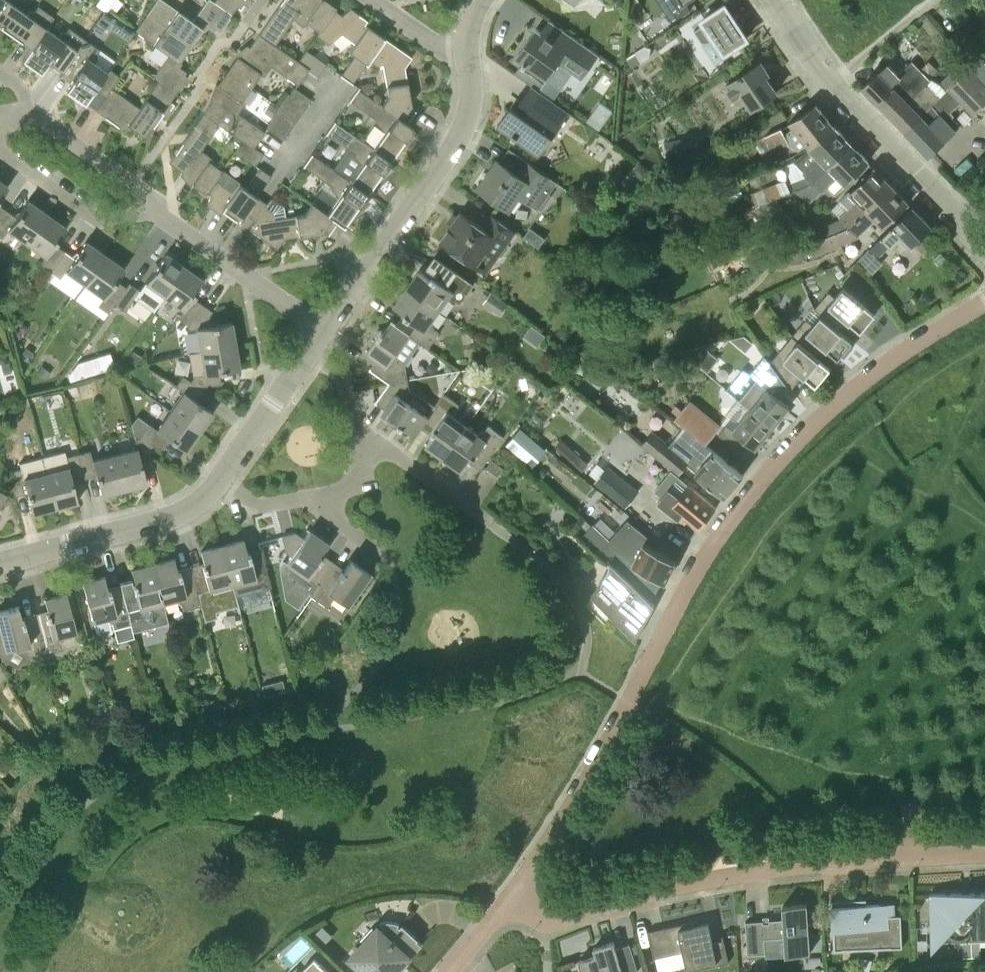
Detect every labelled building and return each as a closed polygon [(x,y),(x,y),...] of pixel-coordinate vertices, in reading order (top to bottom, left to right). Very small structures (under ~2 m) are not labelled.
[(12,35),(30,48),(31,48),(45,28),(46,28),(53,17),(37,6),(34,11),(29,11),(27,15),(6,0),(3,0),(0,4),(0,27),(12,35)] [(190,45),(202,29),(204,30),(207,26),(214,31),(221,22),(224,24),(230,15),(214,2),(214,1),(212,0),(207,0),(192,21),(163,0),(156,0),(146,14),(190,45)] [(230,15),(236,7),(240,9),(247,0),(215,0),(214,1),(214,2),(230,15)] [(275,45),(293,19),(303,26),(307,21),(320,30),(321,30),(335,10),(321,0),(320,0),(282,0),(258,34),(274,45),(275,45)] [(733,17),(726,5),(706,19),(708,22),(694,31),(695,32),(703,43),(717,41),(725,54),(748,38),(740,27),(743,24),(737,15),(733,17)] [(321,30),(320,30),(316,35),(329,44),(341,34),(354,43),(348,51),(354,55),(341,74),(352,82),(366,64),(369,60),(368,60),(384,38),(365,24),(367,20),(350,8),(341,15),(335,11),(336,10),(335,10),(321,30)] [(158,81),(176,93),(182,84),(179,82),(186,72),(179,67),(182,63),(179,61),(190,45),(146,14),(135,31),(168,54),(152,77),(158,81)] [(599,54),(550,20),(542,31),(537,28),(516,58),(523,63),(523,64),(526,66),(526,65),(547,80),(558,63),(582,79),(599,54)] [(31,48),(30,48),(22,60),(41,73),(47,64),(53,63),(62,70),(84,39),(68,28),(65,32),(60,33),(58,36),(46,28),(45,28),(31,48)] [(274,45),(258,34),(248,49),(246,48),(239,58),(238,57),(228,71),(250,87),(259,73),(263,76),(271,66),(297,85),(308,70),(308,69),(298,62),(298,61),(275,45),(274,45)] [(368,60),(369,60),(376,65),(383,64),(388,95),(381,105),(406,123),(415,111),(409,107),(411,104),(410,103),(414,97),(409,94),(404,67),(411,57),(384,38),(368,60)] [(84,39),(62,70),(71,76),(72,82),(66,90),(85,104),(94,90),(107,71),(106,71),(95,62),(97,59),(96,54),(99,50),(84,39)] [(642,62),(649,57),(651,47),(644,46),(635,52),(642,62)] [(308,69),(308,70),(317,76),(326,64),(306,50),(298,61),(298,62),(308,69)] [(920,68),(930,78),(938,70),(929,60),(920,68)] [(862,86),(892,117),(931,79),(930,78),(920,68),(912,61),(899,74),(888,63),(879,72),(878,71),(862,86)] [(764,64),(762,62),(727,84),(738,102),(746,97),(753,108),(777,92),(766,76),(767,75),(767,74),(766,75),(760,67),(764,64)] [(931,79),(892,117),(906,131),(968,69),(961,62),(940,83),(931,79)] [(532,86),(540,91),(544,84),(520,67),(515,74),(532,86)] [(94,90),(104,97),(111,88),(119,76),(108,68),(106,71),(107,71),(94,90)] [(968,69),(906,131),(930,156),(956,130),(948,121),(953,116),(948,110),(959,101),(972,115),(984,103),(984,84),(970,68),(968,69)] [(250,87),(228,71),(218,86),(219,86),(212,96),(214,98),(203,113),(219,123),(242,140),(254,147),(264,132),(237,113),(245,103),(240,100),(250,87)] [(104,97),(95,109),(105,116),(104,117),(124,131),(128,125),(145,136),(162,112),(166,115),(174,103),(170,101),(176,93),(158,81),(139,108),(111,88),(104,97)] [(570,112),(532,86),(516,108),(512,105),(498,125),(512,135),(512,136),(516,139),(517,138),(540,155),(570,112)] [(287,94),(278,108),(297,120),(311,100),(294,89),(292,91),(292,94),(287,94)] [(390,160),(413,127),(406,123),(381,105),(378,102),(369,114),(377,120),(376,122),(384,132),(373,148),(390,160)] [(272,117),(278,108),(271,103),(264,112),(272,117)] [(810,148),(835,127),(816,105),(790,123),(794,128),(785,135),(782,128),(766,136),(767,139),(759,143),(762,149),(749,156),(747,151),(734,157),(737,165),(750,159),(751,161),(761,154),(762,156),(773,150),(785,144),(799,150),(807,145),(810,148)] [(297,120),(278,108),(270,119),(271,124),(269,124),(266,128),(282,140),(297,120)] [(219,123),(203,113),(168,162),(184,173),(182,175),(192,182),(192,183),(206,193),(216,179),(216,180),(222,171),(208,161),(211,157),(200,149),(219,123)] [(797,190),(811,184),(852,145),(844,137),(842,133),(839,130),(836,129),(835,127),(810,148),(812,150),(796,162),(807,172),(805,174),(786,182),(785,179),(751,193),(752,197),(744,200),(748,211),(797,190)] [(349,181),(367,193),(390,160),(373,148),(354,135),(346,147),(348,149),(334,170),(349,181)] [(679,157),(675,138),(664,140),(668,159),(679,157)] [(254,147),(242,140),(234,151),(255,166),(263,154),(254,147)] [(811,184),(797,190),(809,203),(828,185),(837,194),(869,162),(866,159),(865,156),(862,153),(859,152),(852,145),(811,184)] [(552,178),(517,153),(508,167),(498,160),(489,173),(494,176),(484,189),(480,186),(479,187),(511,209),(520,196),(538,209),(539,208),(541,210),(552,195),(544,189),(552,178)] [(652,170),(641,162),(636,168),(638,176),(644,181),(652,170)] [(849,227),(892,185),(874,167),(850,192),(858,200),(840,218),(842,219),(849,227)] [(345,225),(344,225),(367,193),(349,181),(334,170),(331,168),(323,180),(331,186),(330,188),(338,197),(327,213),(326,214),(337,221),(337,222),(343,227),(345,225)] [(257,196),(239,184),(240,182),(223,170),(222,171),(216,180),(216,179),(206,193),(207,193),(207,192),(211,194),(207,205),(219,213),(221,210),(239,222),(257,196)] [(8,186),(0,180),(0,198),(8,186)] [(909,203),(892,185),(849,227),(820,240),(808,246),(813,256),(858,237),(876,218),(884,227),(909,203)] [(785,215),(778,198),(770,201),(748,211),(744,213),(747,219),(758,215),(763,225),(785,215)] [(271,199),(265,207),(264,206),(249,229),(277,248),(284,238),(311,234),(316,237),(320,231),(321,233),(323,229),(329,233),(337,222),(337,221),(326,214),(327,213),(311,203),(304,214),(285,217),(283,207),(271,199)] [(47,214),(28,200),(16,217),(6,210),(0,219),(0,236),(2,238),(8,229),(27,242),(47,214)] [(913,245),(932,226),(912,206),(870,249),(878,258),(890,246),(891,247),(903,235),(913,245)] [(483,226),(462,211),(459,215),(455,212),(449,221),(453,224),(441,241),(475,266),(488,248),(498,256),(516,231),(492,214),(483,226)] [(50,272),(65,251),(55,244),(66,227),(47,214),(27,242),(46,256),(40,264),(50,272)] [(842,219),(816,230),(820,240),(849,227),(842,219)] [(924,239),(916,247),(925,256),(933,248),(924,239)] [(85,283),(105,255),(86,241),(75,258),(65,251),(50,272),(60,279),(66,270),(85,283)] [(165,296),(185,267),(166,253),(146,282),(165,296)] [(105,255),(85,283),(104,297),(98,305),(108,313),(115,303),(123,292),(113,285),(125,268),(105,255)] [(421,270),(408,288),(440,310),(448,298),(451,301),(456,300),(461,303),(472,288),(438,264),(438,265),(441,268),(434,277),(430,278),(430,276),(421,270)] [(188,325),(202,304),(192,297),(204,280),(185,267),(165,296),(184,309),(178,317),(188,325)] [(123,292),(115,303),(125,311),(139,290),(129,282),(123,292)] [(815,309),(821,314),(822,314),(836,325),(843,316),(862,331),(876,313),(844,287),(836,297),(829,291),(815,309)] [(440,310),(408,288),(395,306),(404,313),(406,312),(407,317),(400,325),(397,323),(396,324),(410,334),(410,335),(430,348),(441,332),(436,329),(435,324),(432,322),(440,310)] [(500,314),(507,303),(491,293),(491,292),(486,288),(479,299),(484,302),(484,303),(500,314)] [(201,351),(235,345),(231,322),(211,325),(209,315),(212,311),(202,304),(188,325),(189,330),(197,328),(201,351)] [(822,314),(821,314),(813,324),(807,318),(793,336),(813,353),(821,343),(839,358),(842,355),(845,358),(854,347),(851,344),(854,340),(836,325),(822,314)] [(410,334),(396,324),(392,321),(386,329),(377,331),(378,336),(367,352),(377,359),(370,369),(389,383),(409,379),(406,363),(396,356),(410,335),(410,334)] [(831,368),(813,353),(793,336),(771,361),(788,384),(799,371),(817,386),(831,368)] [(193,377),(206,386),(222,384),(219,371),(239,368),(235,345),(201,351),(205,374),(194,375),(193,377)] [(708,371),(719,358),(711,352),(704,345),(685,350),(698,363),(708,371)] [(33,352),(26,347),(21,354),(28,359),(33,352)] [(141,356),(132,350),(126,359),(135,365),(141,356)] [(751,409),(773,427),(790,406),(777,395),(786,384),(788,387),(789,387),(766,355),(750,374),(757,380),(740,400),(751,409)] [(92,374),(87,360),(77,363),(82,377),(92,374)] [(42,366),(37,373),(45,378),(50,372),(42,366)] [(170,411),(199,431),(213,412),(196,400),(206,386),(193,377),(190,381),(183,375),(175,386),(184,392),(170,411)] [(409,379),(389,383),(376,402),(386,409),(383,413),(398,424),(399,430),(408,428),(416,434),(421,427),(429,415),(408,400),(412,395),(409,379)] [(66,389),(69,398),(79,395),(77,386),(66,389)] [(429,415),(421,427),(422,427),(425,424),(434,431),(435,435),(433,435),(427,444),(445,457),(467,425),(455,417),(458,414),(457,409),(461,404),(444,393),(429,415)] [(675,419),(683,425),(704,444),(706,442),(721,425),(691,401),(675,419)] [(727,424),(719,434),(739,450),(746,441),(756,448),(773,427),(751,409),(734,430),(727,424)] [(141,434),(162,449),(169,438),(186,450),(199,431),(170,411),(157,430),(149,424),(141,434)] [(467,425),(445,457),(463,470),(470,460),(469,459),(473,458),(483,465),(480,468),(481,469),(505,436),(489,425),(486,430),(481,430),(479,434),(467,425)] [(704,444),(683,425),(674,436),(706,463),(698,472),(726,496),(744,474),(706,442),(704,444)] [(115,455),(124,489),(147,483),(141,463),(153,460),(151,451),(162,449),(141,434),(139,438),(135,439),(137,449),(115,455)] [(562,439),(556,446),(582,470),(589,462),(562,439)] [(679,472),(687,462),(665,444),(657,454),(679,472)] [(78,454),(84,478),(96,475),(101,495),(124,489),(115,455),(93,460),(90,450),(78,454)] [(46,473),(55,507),(78,501),(73,481),(84,478),(78,454),(66,457),(68,467),(46,473)] [(499,475),(505,467),(493,458),(487,467),(499,475)] [(608,466),(601,474),(595,482),(626,507),(639,491),(608,466)] [(33,513),(55,507),(46,473),(24,479),(21,469),(9,472),(15,496),(27,493),(33,513)] [(656,491),(664,497),(660,503),(680,520),(686,514),(700,526),(717,506),(672,470),(656,491)] [(309,594),(330,564),(321,558),(320,554),(321,553),(328,544),(310,531),(304,539),(295,533),(282,536),(286,551),(292,556),(287,563),(288,563),(283,570),(285,576),(295,583),(294,584),(309,594)] [(244,540),(222,545),(232,583),(233,583),(235,590),(248,586),(247,584),(247,583),(251,585),(253,591),(271,586),(261,547),(259,547),(260,551),(250,554),(246,552),(247,551),(244,540)] [(666,582),(677,561),(645,544),(634,565),(666,582)] [(238,605),(232,583),(222,545),(201,551),(204,562),(205,563),(203,566),(192,569),(191,566),(190,566),(201,605),(212,602),(214,611),(238,605)] [(201,605),(190,566),(191,570),(180,573),(177,571),(177,570),(174,558),(152,564),(163,602),(177,598),(178,602),(182,604),(183,610),(201,605)] [(330,564),(309,594),(327,607),(335,596),(347,605),(369,573),(351,560),(344,569),(344,570),(340,571),(331,565),(333,562),(332,561),(330,564)] [(655,605),(610,561),(607,566),(609,566),(610,563),(617,570),(585,603),(605,623),(612,616),(617,622),(621,618),(638,635),(644,624),(640,620),(655,605)] [(163,602),(152,564),(131,570),(134,581),(135,582),(133,585),(123,588),(122,584),(120,585),(121,588),(131,624),(149,619),(148,613),(150,610),(149,605),(163,602)] [(131,624),(121,588),(111,591),(107,589),(108,588),(105,577),(83,583),(93,620),(94,620),(98,635),(112,631),(112,629),(131,624)] [(34,614),(35,618),(44,653),(62,648),(61,642),(63,639),(62,635),(76,631),(67,593),(45,599),(48,610),(49,611),(46,614),(36,617),(35,613),(34,614)] [(35,618),(24,620),(20,618),(21,617),(18,606),(0,610),(0,628),(6,649),(20,645),(21,649),(25,652),(27,658),(44,653),(35,618)] [(282,680),(262,686),(265,697),(285,691),(282,680)] [(211,711),(224,708),(222,697),(208,700),(211,711)] [(190,711),(182,705),(174,717),(183,722),(190,711)] [(146,732),(160,729),(156,716),(143,719),(146,732)] [(984,941),(984,891),(930,893),(932,950),(940,942),(984,941)] [(867,904),(867,899),(831,900),(831,902),(833,902),(835,950),(903,947),(901,915),(890,915),(889,903),(867,904)] [(808,917),(808,905),(808,904),(783,906),(784,919),(770,920),(770,922),(764,923),(764,920),(746,921),(749,971),(767,971),(765,938),(785,937),(786,954),(811,953),(810,935),(813,935),(812,917),(808,917)] [(695,926),(694,922),(698,921),(698,920),(649,931),(656,963),(657,963),(656,957),(684,951),(688,969),(701,966),(702,967),(696,968),(697,970),(729,962),(722,931),(721,931),(723,940),(713,942),(709,923),(695,926)] [(400,925),(400,923),(390,921),(380,922),(382,929),(367,945),(365,943),(352,958),(363,968),(360,971),(358,970),(357,971),(359,971),(393,971),(395,971),(393,969),(406,955),(409,959),(423,944),(418,940),(419,939),(403,924),(401,926),(400,925)] [(638,971),(630,944),(616,948),(614,941),(594,947),(596,955),(579,960),(583,971),(634,971),(638,971)] [(321,962),(312,971),(331,971),(321,962)]
